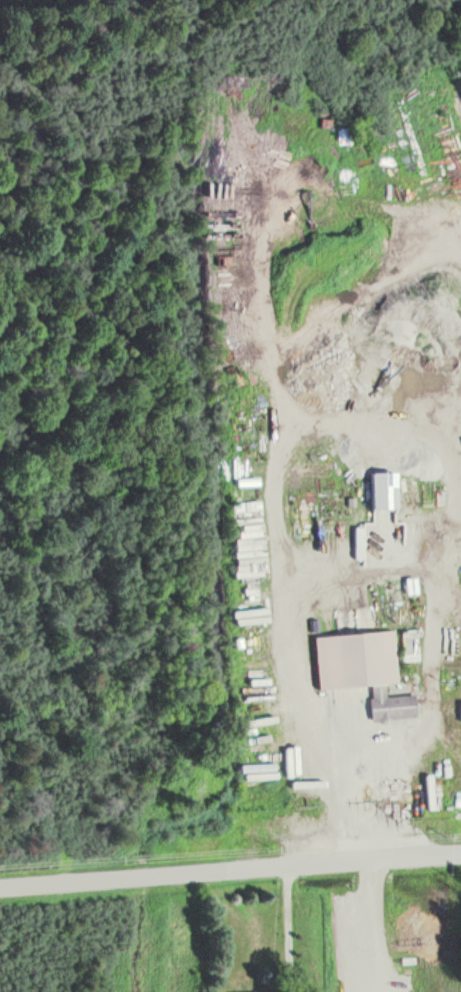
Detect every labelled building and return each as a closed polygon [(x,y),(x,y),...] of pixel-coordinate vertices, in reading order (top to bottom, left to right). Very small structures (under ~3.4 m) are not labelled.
[(231,505),(235,521),(261,514),(256,498),(231,505)] [(402,631),(402,660),(417,659),(417,630),(402,631)] [(414,694),(385,696),(384,683),(396,682),(393,632),(313,636),(316,688),(369,685),(370,720),(416,717),(414,694)]
